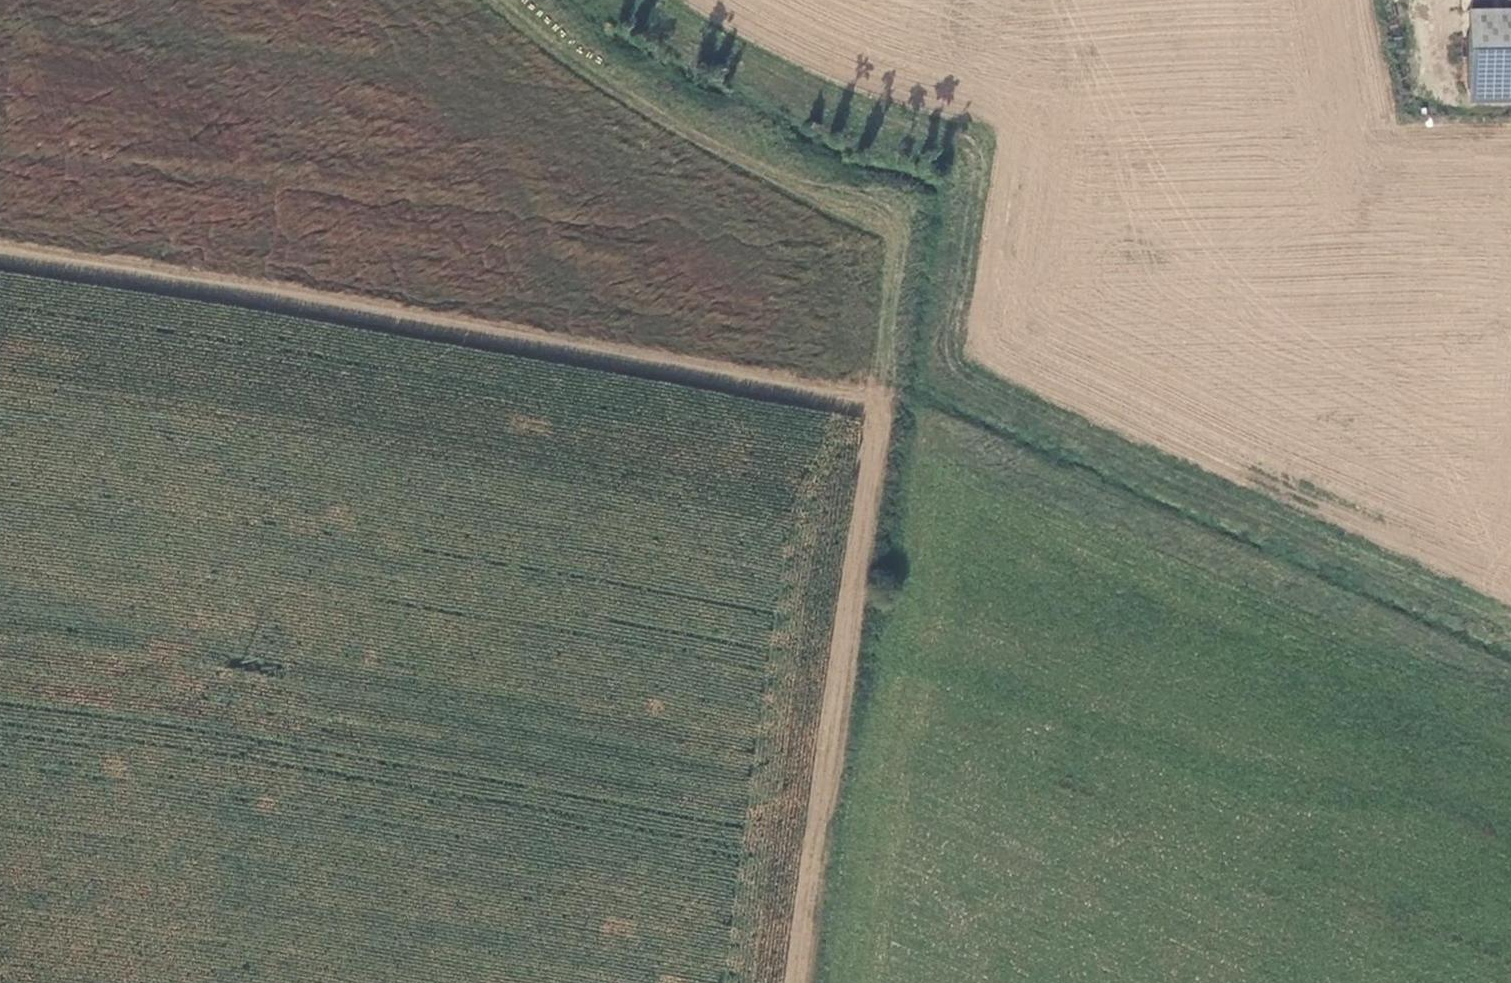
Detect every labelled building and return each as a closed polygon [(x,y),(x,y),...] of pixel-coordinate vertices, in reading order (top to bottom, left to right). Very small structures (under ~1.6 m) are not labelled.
[(1469,10),(1469,88),(1510,88),(1510,9),(1469,10)]
